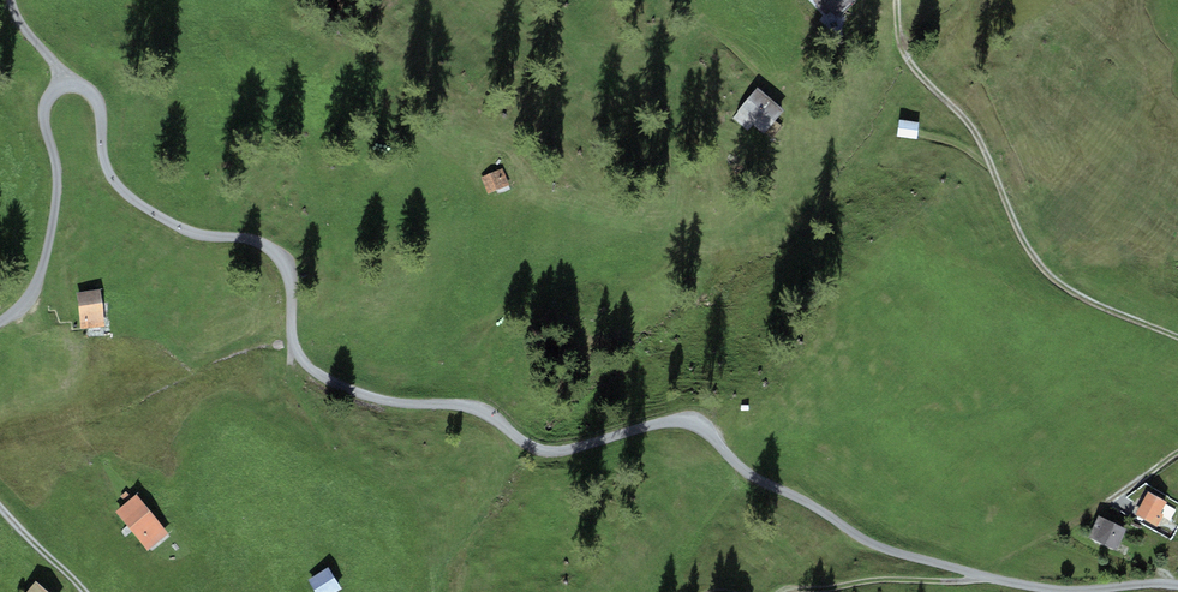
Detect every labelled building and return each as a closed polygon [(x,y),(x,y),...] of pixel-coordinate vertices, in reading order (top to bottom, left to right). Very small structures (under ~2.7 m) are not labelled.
[(835,16),(852,0),(820,0),(835,16)] [(784,110),(756,88),(732,118),(748,130),(753,124),(764,133),(784,110)] [(919,122),(899,120),(897,136),(917,139),(919,122)] [(502,168),(480,177),(487,193),(509,184),(502,168)] [(100,289),(76,292),(81,329),(104,326),(100,289)] [(1167,502),(1148,491),(1135,514),(1157,526),(1164,514),(1161,512),(1167,502)] [(137,494),(115,511),(147,550),(168,532),(137,494)] [(1126,528),(1098,515),(1088,537),(1116,550),(1126,528)] [(308,579),(316,591),(334,591),(341,588),(328,567),(308,579)] [(26,591),(49,591),(36,581),(26,591)]
